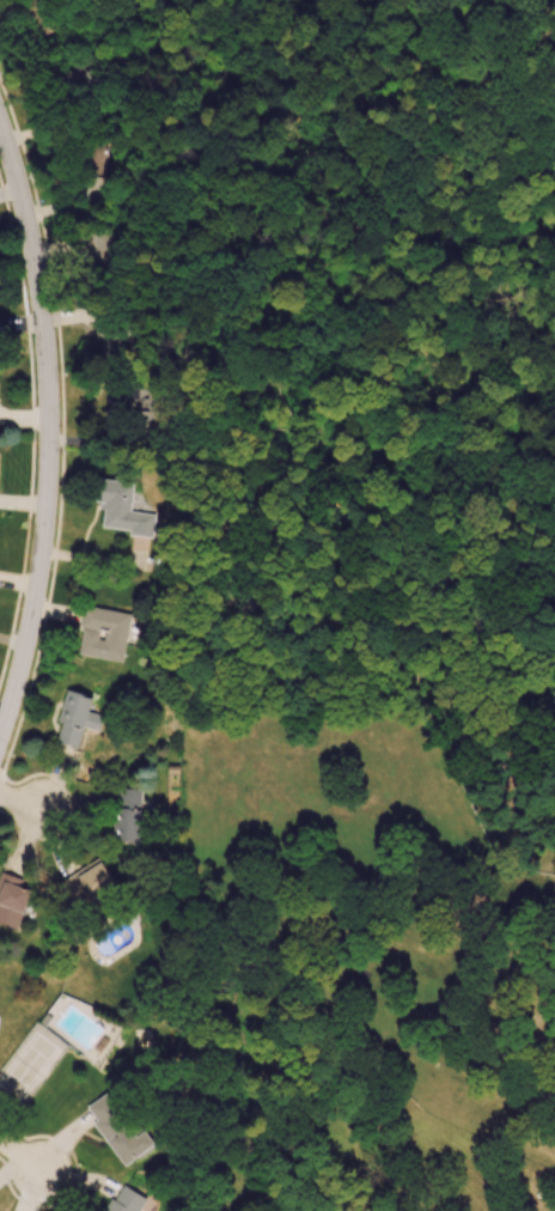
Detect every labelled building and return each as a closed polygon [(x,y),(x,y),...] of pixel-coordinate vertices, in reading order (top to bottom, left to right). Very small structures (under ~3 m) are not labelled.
[(157,428),(157,393),(132,393),(132,428),(157,428)] [(151,538),(154,514),(129,511),(132,482),(100,479),(96,509),(104,510),(102,527),(129,530),(128,535),(151,538)] [(123,659),(130,613),(83,606),(80,628),(83,629),(79,653),(123,659)] [(78,748),(83,726),(100,730),(103,716),(89,712),(94,696),(66,689),(58,721),(61,722),(56,742),(78,748)] [(116,841),(140,842),(141,788),(117,788),(116,841)] [(18,928),(32,881),(0,871),(0,923),(18,928)] [(125,1167),(155,1146),(143,1129),(137,1134),(108,1091),(84,1108),(125,1167)] [(146,1198),(120,1184),(106,1210),(139,1210),(146,1198)]
